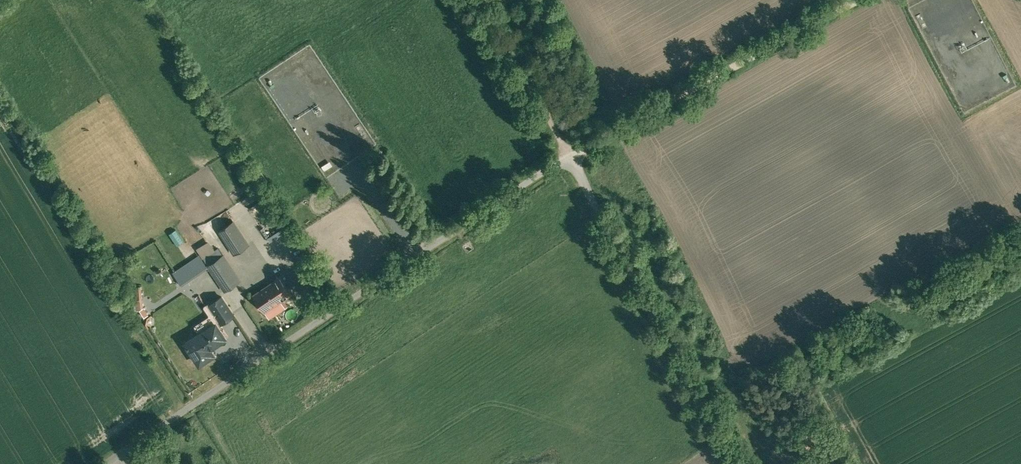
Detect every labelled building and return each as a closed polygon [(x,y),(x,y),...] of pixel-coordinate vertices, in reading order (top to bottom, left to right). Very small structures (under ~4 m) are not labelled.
[(231,225),(217,234),(233,257),(247,247),(231,225)] [(169,233),(176,245),(183,241),(175,229),(169,233)] [(208,241),(172,264),(181,279),(201,266),(206,267),(222,256),(217,248),(214,250),(208,241)] [(222,256),(206,267),(224,293),(240,282),(222,256)] [(279,277),(251,295),(263,315),(292,297),(279,277)] [(134,308),(142,308),(141,285),(136,285),(136,299),(133,299),(134,308)] [(216,322),(180,344),(192,363),(195,361),(199,368),(219,356),(215,350),(227,342),(218,327),(232,319),(220,300),(208,308),(216,322)]
